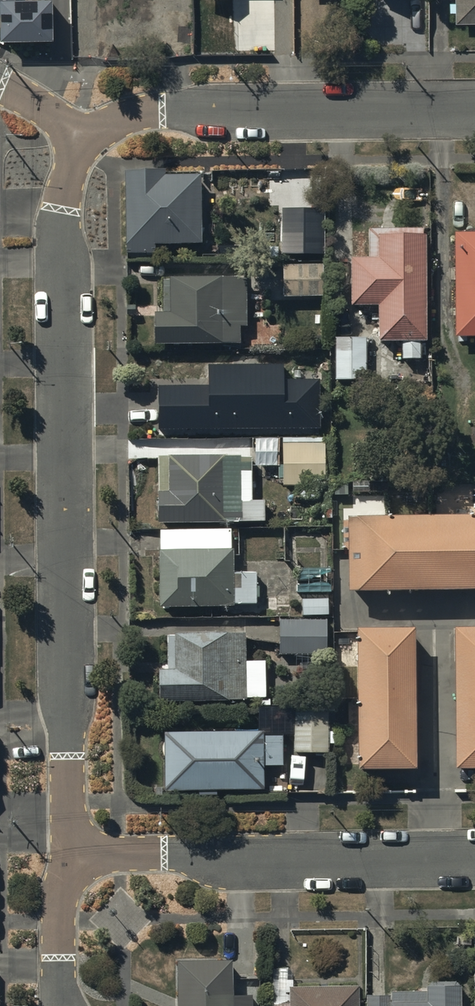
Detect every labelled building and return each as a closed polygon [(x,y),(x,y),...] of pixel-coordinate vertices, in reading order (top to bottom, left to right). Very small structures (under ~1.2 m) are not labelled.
[(1,4),(1,43),(54,42),(54,1),(15,1),(15,0),(0,0),(0,4),(1,4)] [(458,7),(453,7),(453,16),(460,16),(460,25),(474,25),(474,0),(458,0),(458,7)] [(165,175),(126,175),(126,257),(155,257),(155,250),(200,250),(200,182),(165,182),(165,175)] [(324,215),(284,215),(284,257),(324,257),(324,215)] [(421,242),(421,232),(368,232),(368,261),(351,261),(351,312),(379,312),(379,348),(403,348),(403,361),(420,361),(420,347),(425,347),(425,242),(421,242)] [(453,236),(453,345),(474,345),(474,236),(453,236)] [(324,268),(283,267),(282,299),(323,299),(324,268)] [(247,329),(247,280),(163,280),(163,316),(155,316),(155,347),(241,347),(241,329),(247,329)] [(366,341),(336,341),(336,382),(366,382),(366,341)] [(208,384),(159,384),(159,429),(320,428),(319,379),(284,379),(284,364),(208,364),(208,384)] [(325,440),(283,441),(283,489),(295,489),(295,499),(318,499),(318,489),(325,489),(325,440)] [(251,459),(158,459),(158,528),(264,528),(264,503),(251,503),(251,459)] [(343,525),(343,534),(349,534),(349,597),(474,596),(474,524),(343,525)] [(234,532),(160,532),(160,614),(234,613),(234,609),(258,609),(258,573),(234,573),(234,532)] [(280,622),(280,657),(326,657),(326,622),(280,622)] [(453,630),(453,769),(474,769),(474,630),(453,630)] [(414,633),(357,633),(357,773),(414,773),(414,633)] [(246,639),(167,638),(166,674),(159,674),(159,706),(245,707),(245,702),(264,702),(264,666),(246,665),(246,639)] [(328,711),(293,711),(293,755),(328,755),(328,711)] [(283,737),(165,737),(165,795),(198,795),(198,798),(217,798),(217,794),(262,794),(262,769),(282,769),(283,737)] [(177,965),(176,1005),(231,1005),(232,966),(177,965)] [(288,989),(288,1005),(360,1005),(360,989),(288,989)] [(369,990),(369,1005),(464,1005),(465,992),(369,990)]
